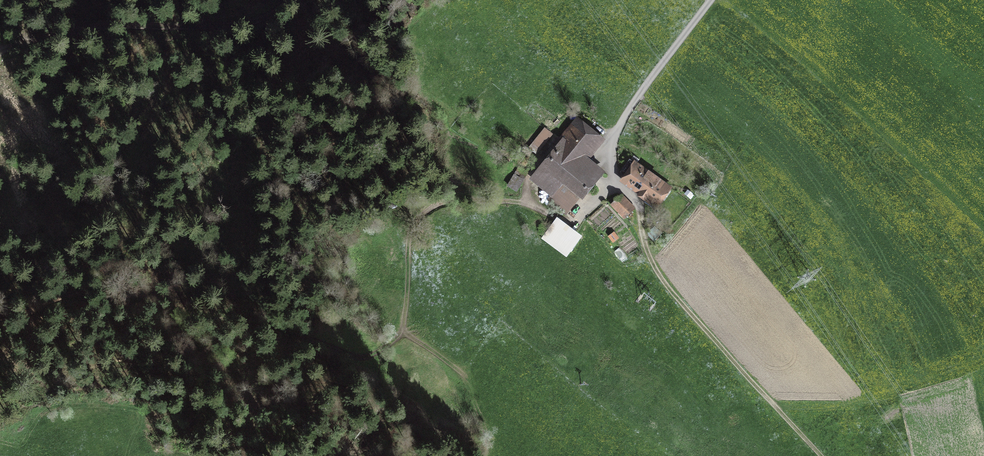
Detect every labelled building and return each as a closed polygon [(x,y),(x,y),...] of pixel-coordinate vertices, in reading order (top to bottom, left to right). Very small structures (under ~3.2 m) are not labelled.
[(546,126),(528,146),(535,153),(554,134),(546,126)] [(590,170),(580,161),(596,142),(578,127),(533,180),(551,196),(548,200),(564,214),(600,172),(593,166),(590,170)] [(624,181),(641,193),(639,195),(645,200),(647,197),(655,203),(667,186),(630,160),(621,172),(627,177),(624,181)] [(519,168),(507,186),(516,191),(527,174),(519,168)] [(633,210),(621,197),(613,204),(626,217),(633,210)] [(576,238),(555,223),(544,239),(564,254),(576,238)]
